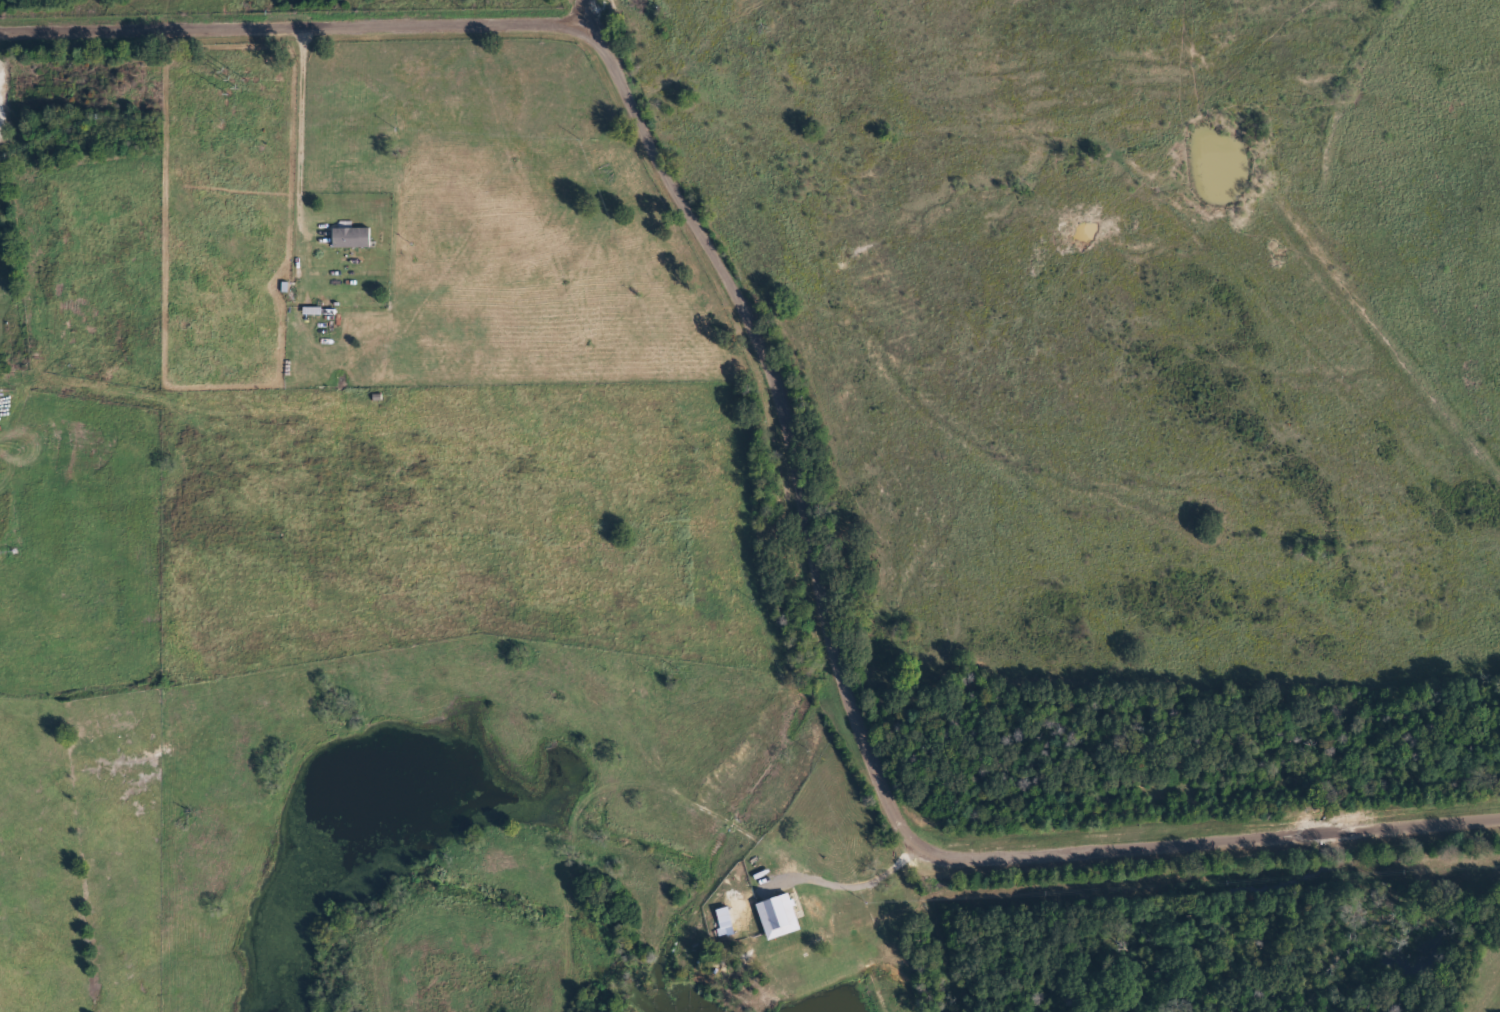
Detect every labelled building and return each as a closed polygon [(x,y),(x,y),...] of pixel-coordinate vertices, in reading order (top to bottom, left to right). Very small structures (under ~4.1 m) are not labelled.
[(376,229),(336,230),(336,249),(376,248),(376,229)] [(754,905),(766,942),(801,931),(788,893),(754,905)]
